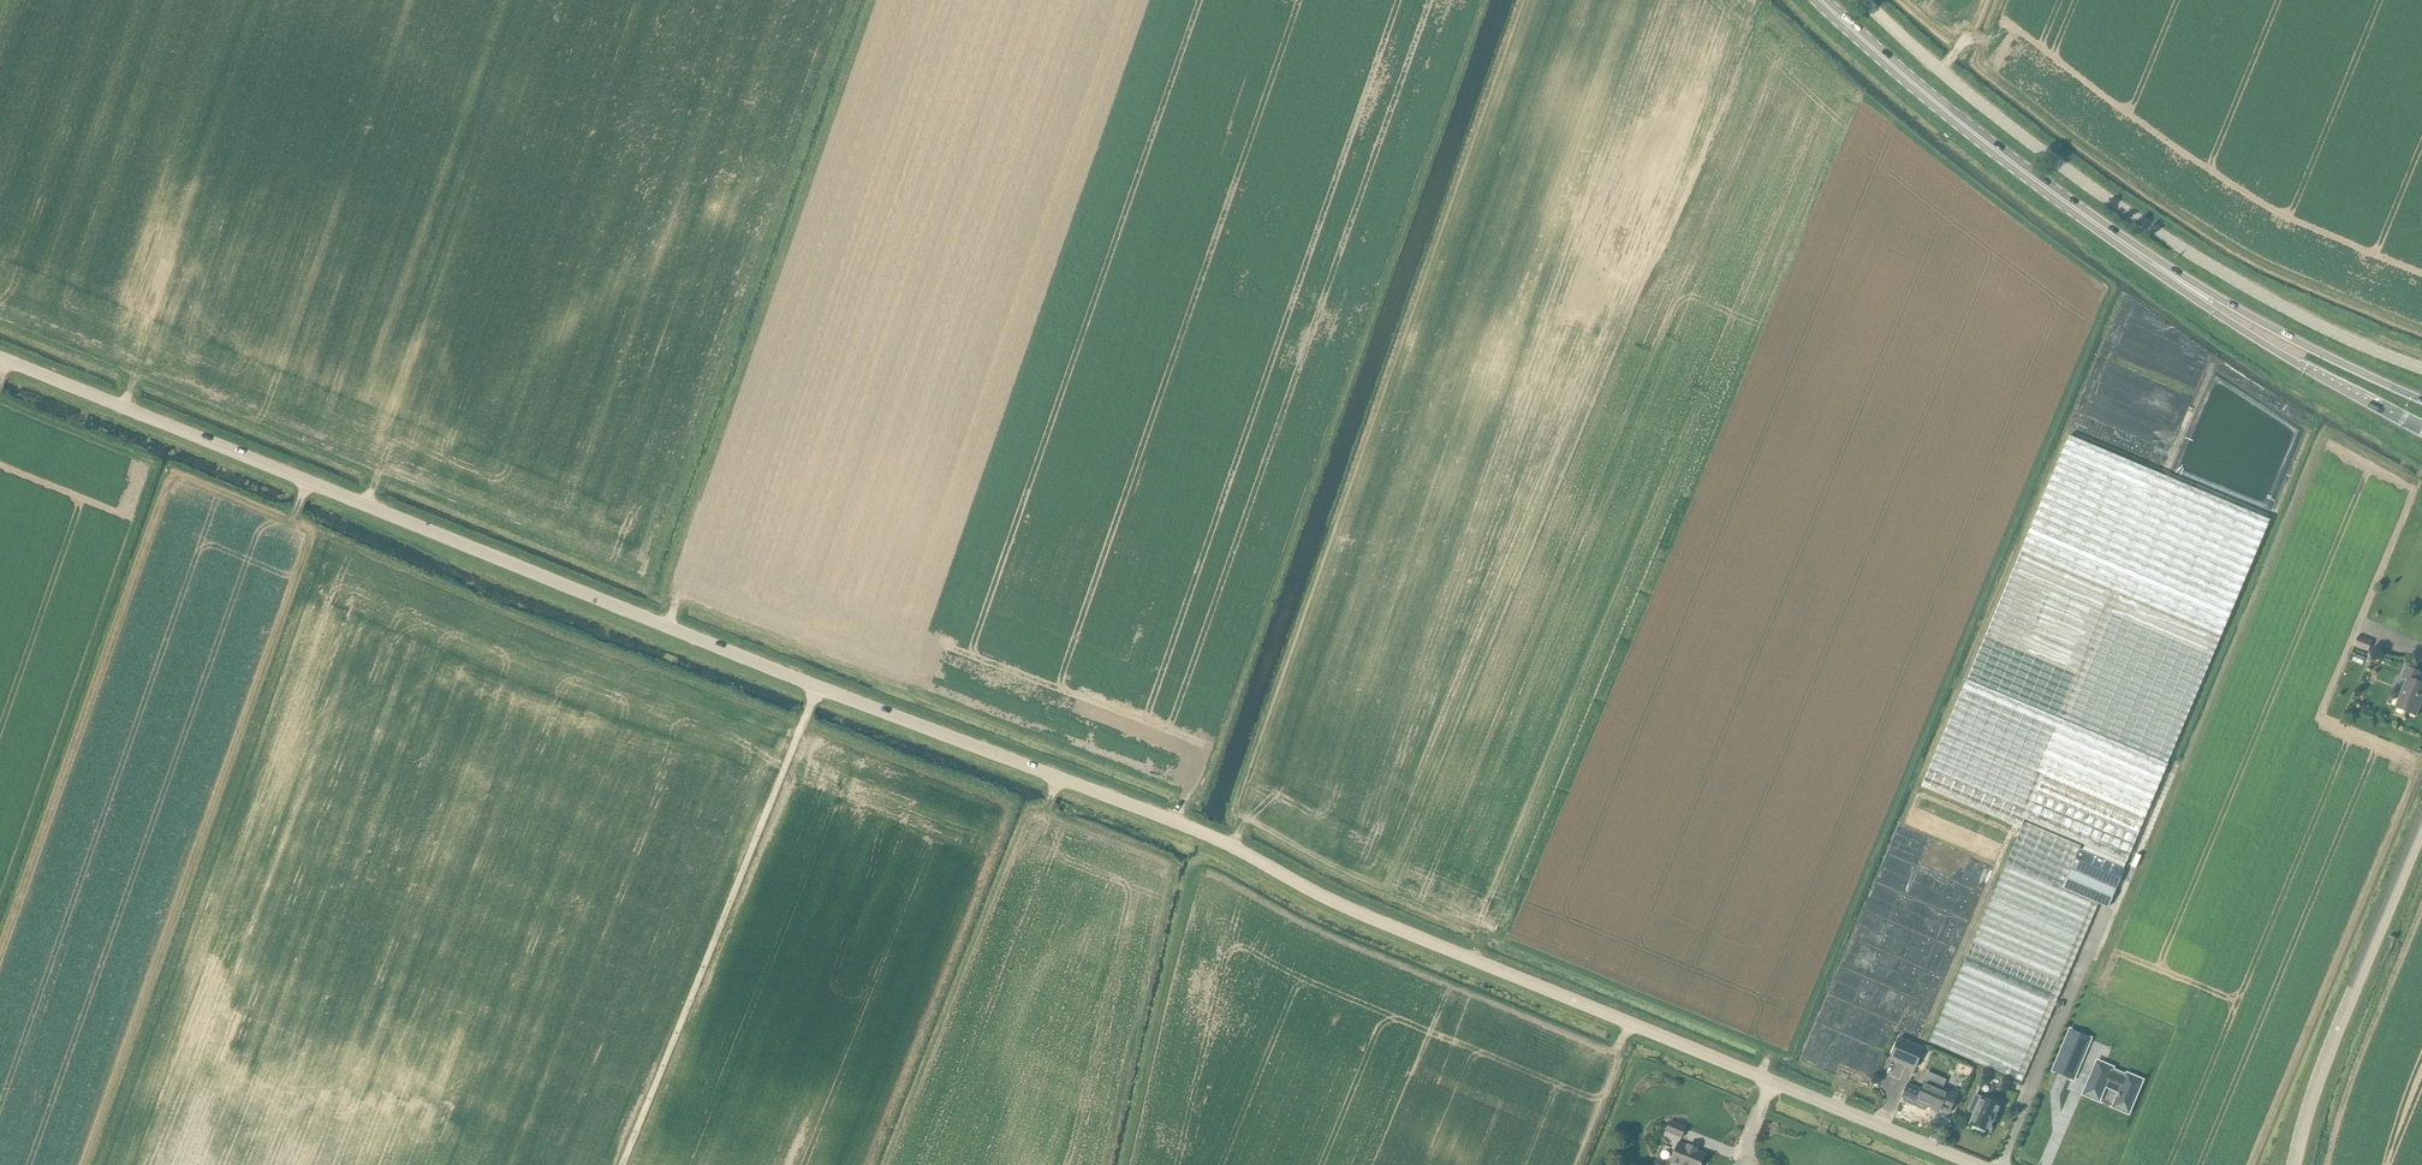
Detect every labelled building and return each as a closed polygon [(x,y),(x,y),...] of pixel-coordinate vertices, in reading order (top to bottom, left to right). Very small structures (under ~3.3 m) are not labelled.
[(2069,436),(1967,679),(2167,764),(2269,521),(2069,436)] [(2367,652),(2371,642),(2358,637),(2354,646),(2367,652)] [(2365,658),(2355,654),(2352,660),(2362,664),(2365,658)] [(2421,699),(2421,685),(2420,684),(2421,678),(2421,674),(2405,667),(2401,676),(2407,679),(2395,708),(2415,716),(2421,699)] [(1966,680),(1921,787),(2021,828),(2024,820),(2085,845),(2082,850),(2124,868),(2167,765),(1966,680)] [(2024,822),(1929,1042),(2022,1082),(2098,904),(2108,908),(2124,870),(2079,850),(2081,846),(2024,822)] [(2057,1000),(2055,1007),(2061,1009),(2063,1002),(2057,1000)] [(2064,1040),(2050,1072),(2052,1072),(2054,1073),(2074,1082),(2092,1038),(2072,1029),(2069,1028),(2065,1037),(2064,1040)] [(1890,1058),(1916,1069),(1924,1048),(1899,1037),(1890,1058)] [(2096,1058),(2081,1095),(2099,1103),(2106,1088),(2117,1093),(2110,1108),(2129,1116),(2145,1079),(2126,1071),(2125,1074),(2114,1069),(2115,1066),(2096,1058)] [(1908,1084),(1903,1096),(1905,1097),(1903,1103),(1932,1115),(1934,1110),(1939,1112),(1941,1109),(1949,1113),(1957,1094),(1944,1089),(1942,1088),(1946,1080),(1925,1071),(1920,1083),(1923,1084),(1921,1090),(1908,1084)] [(1976,1095),(1969,1111),(1975,1113),(1970,1124),(1973,1125),(1972,1127),(1984,1133),(1985,1131),(1988,1132),(2000,1105),(1976,1095)] [(1947,1115),(1942,1125),(1948,1127),(1952,1118),(1947,1115)] [(1681,1137),(1685,1129),(1669,1122),(1666,1131),(1681,1137)] [(1678,1144),(1671,1162),(1678,1164),(1701,1164),(1705,1155),(1696,1151),(1697,1149),(1688,1146),(1687,1148),(1678,1144)]
